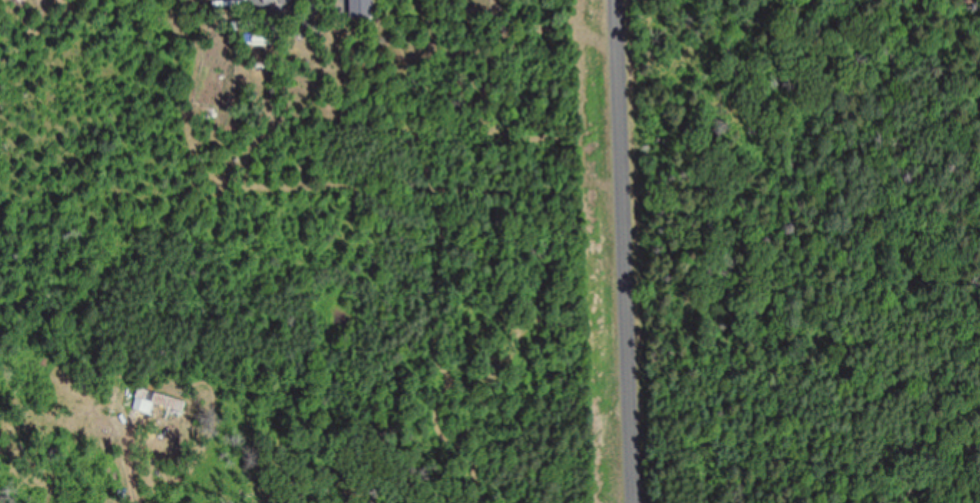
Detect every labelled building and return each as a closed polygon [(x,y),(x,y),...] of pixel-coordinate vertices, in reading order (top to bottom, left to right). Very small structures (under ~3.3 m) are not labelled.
[(354,16),(375,16),(375,0),(354,0),(354,16)] [(156,404),(185,412),(188,401),(139,388),(134,409),(153,415),(156,404)]
